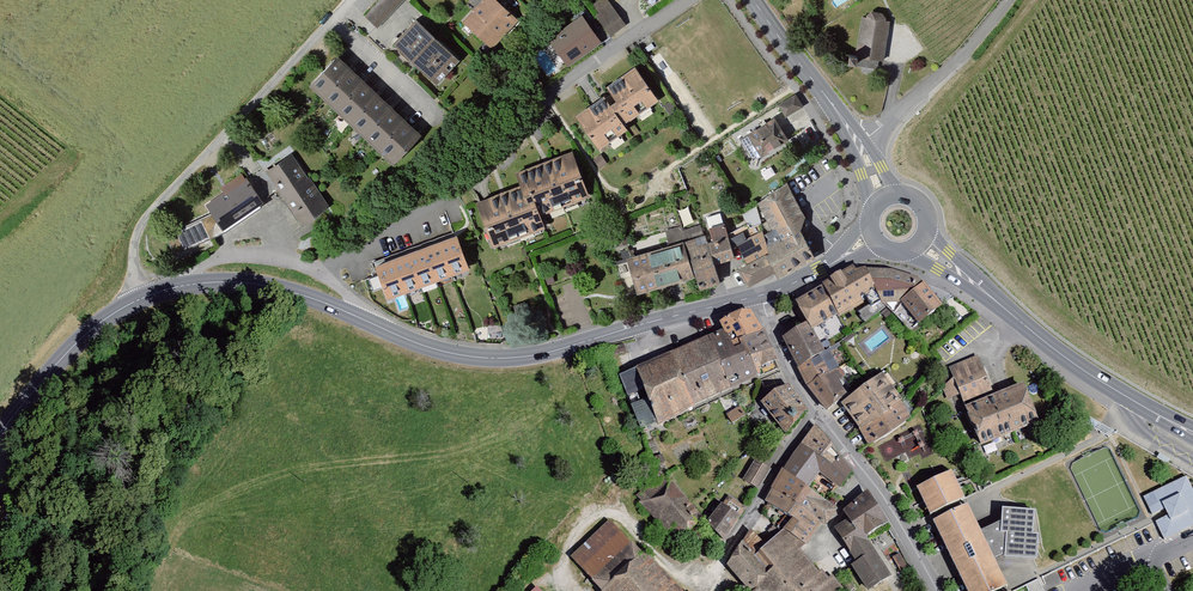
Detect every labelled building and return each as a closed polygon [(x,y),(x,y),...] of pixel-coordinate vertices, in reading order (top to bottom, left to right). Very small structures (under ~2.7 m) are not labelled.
[(376,27),(403,0),(373,0),(361,12),(376,27)] [(459,24),(487,48),(514,18),(494,0),(481,0),(459,24)] [(596,41),(620,26),(603,0),(600,0),(591,6),(595,13),(591,15),(597,24),(589,30),(596,41)] [(646,8),(657,0),(640,0),(646,8)] [(863,17),(859,16),(851,55),(879,61),(886,20),(881,20),(878,12),(868,11),(863,17)] [(413,18),(389,42),(432,85),(456,60),(413,18)] [(330,55),(303,87),(389,161),(416,130),(330,55)] [(607,95),(575,115),(595,147),(624,129),(620,122),(656,99),(635,66),(602,87),(607,95)] [(791,96),(773,107),(781,119),(798,108),(791,96)] [(770,119),(743,134),(755,155),(782,140),(770,119)] [(572,149),(510,171),(516,185),(475,200),(492,246),(542,227),(537,212),(588,193),(572,149)] [(261,171),(298,224),(323,207),(286,154),(261,171)] [(196,206),(216,234),(258,204),(235,173),(217,186),(220,189),(196,206)] [(726,235),(733,243),(743,263),(757,255),(769,273),(815,254),(795,231),(802,217),(782,182),(754,201),(767,229),(760,234),(756,229),(741,237),(738,230),(726,235)] [(700,223),(666,231),(669,241),(702,233),(700,223)] [(726,235),(721,223),(705,227),(708,240),(702,241),(711,264),(734,255),(726,235)] [(193,241),(187,231),(169,242),(176,252),(193,241)] [(702,241),(700,234),(678,240),(690,277),(695,289),(717,281),(711,264),(702,241)] [(457,236),(439,243),(452,277),(469,270),(457,236)] [(678,240),(620,258),(632,295),(690,277),(678,240)] [(439,243),(423,248),(436,283),(452,277),(439,243)] [(423,248),(408,254),(421,289),(436,283),(423,248)] [(408,254),(393,260),(405,294),(421,289),(408,254)] [(743,263),(732,269),(745,286),(769,273),(757,255),(743,263)] [(375,267),(387,301),(405,294),(393,260),(375,267)] [(852,271),(849,265),(815,286),(833,317),(863,300),(861,297),(869,292),(862,270),(852,271)] [(885,269),(862,270),(869,292),(877,305),(886,304),(896,307),(919,285),(914,281),(885,269)] [(896,307),(890,313),(907,331),(938,307),(919,285),(896,307)] [(815,286),(791,301),(801,321),(806,332),(833,317),(815,286)] [(734,315),(720,328),(725,340),(732,336),(734,341),(757,329),(747,312),(734,315)] [(804,389),(822,411),(841,395),(835,382),(840,377),(826,347),(819,350),(806,332),(801,321),(777,338),(793,370),(804,389)] [(720,328),(701,336),(725,390),(752,377),(749,371),(734,341),(732,336),(725,340),(720,328)] [(774,362),(757,329),(734,341),(749,371),(774,362)] [(701,336),(667,352),(691,408),(725,390),(701,336)] [(667,352),(631,368),(655,426),(691,408),(667,352)] [(975,357),(947,367),(961,404),(989,392),(975,357)] [(879,372),(837,406),(865,445),(907,420),(879,372)] [(1035,421),(1020,385),(959,407),(974,449),(1035,421)] [(801,413),(784,386),(756,403),(784,433),(801,413)] [(736,407),(722,416),(729,425),(743,416),(736,407)] [(848,474),(811,425),(780,468),(827,506),(848,474)] [(901,437),(908,453),(924,446),(917,431),(901,437)] [(765,471),(751,462),(739,482),(753,491),(765,471)] [(780,468),(763,502),(786,519),(778,531),(801,546),(812,522),(823,528),(832,510),(827,506),(780,468)] [(947,473),(912,489),(924,517),(960,501),(947,473)] [(635,501),(672,541),(701,518),(665,476),(635,501)] [(1162,541),(1192,526),(1192,495),(1184,477),(1141,497),(1162,541)] [(724,493),(703,524),(720,542),(745,508),(724,493)] [(860,590),(869,590),(888,579),(861,537),(880,525),(861,496),(838,511),(843,519),(828,529),(850,562),(843,566),(860,590)] [(927,522),(961,590),(994,590),(1002,587),(962,505),(927,522)] [(566,556),(591,590),(598,590),(639,551),(605,521),(566,556)] [(839,590),(828,575),(825,579),(797,550),(801,546),(778,531),(753,552),(767,569),(748,590),(837,590),(839,590)] [(721,566),(747,590),(748,590),(767,569),(753,552),(737,540),(721,566)] [(639,551),(598,590),(678,590),(639,551)]
